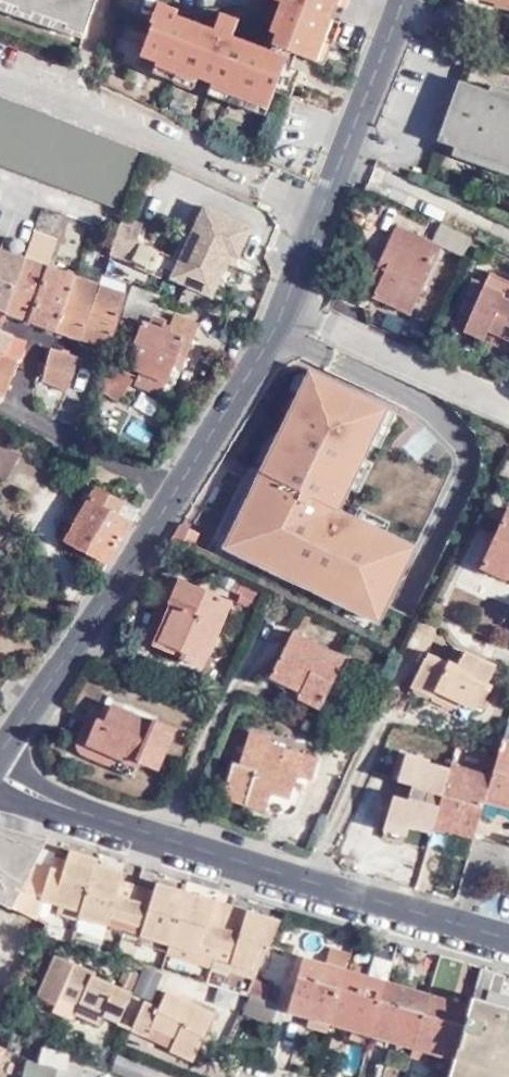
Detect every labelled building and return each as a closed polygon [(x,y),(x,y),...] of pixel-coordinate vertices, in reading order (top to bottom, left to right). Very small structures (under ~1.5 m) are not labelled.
[(94,0),(0,0),(0,11),(80,38),(94,0)] [(269,59),(174,24),(178,13),(158,5),(150,25),(154,26),(142,58),(270,106),(277,87),(293,93),(301,71),(292,68),(296,55),(314,61),(336,0),(291,0),(269,59)] [(493,3),(493,6),(508,10),(508,0),(484,0),(493,3)] [(461,82),(441,142),(508,164),(508,98),(461,82)] [(136,153),(0,101),(0,165),(115,209),(136,153)] [(233,264),(256,208),(211,187),(180,260),(192,265),(185,282),(212,295),(226,261),(233,264)] [(108,254),(185,282),(192,265),(180,260),(135,241),(142,224),(122,216),(114,235),(108,254)] [(377,275),(372,287),(367,298),(405,315),(436,247),(388,227),(368,271),(377,275)] [(35,233),(27,260),(46,266),(54,238),(35,233)] [(8,313),(23,259),(0,251),(0,310),(8,313)] [(23,259),(8,313),(30,321),(44,267),(23,259)] [(44,267),(30,321),(56,331),(72,277),(44,267)] [(363,283),(372,287),(377,275),(368,271),(363,283)] [(479,286),(484,274),(476,271),(471,282),(479,286)] [(484,274),(479,286),(462,323),(458,331),(478,339),(482,330),(508,341),(508,284),(484,273),(484,274)] [(96,286),(72,277),(56,331),(80,340),(96,286)] [(462,323),(479,286),(471,282),(466,281),(449,316),(462,323)] [(148,316),(156,295),(127,285),(124,297),(120,308),(135,314),(148,318),(148,316)] [(124,297),(96,286),(80,340),(108,350),(116,327),(120,308),(124,297)] [(135,314),(120,308),(116,327),(129,331),(135,314)] [(159,313),(156,319),(153,328),(144,325),(141,324),(124,367),(138,373),(165,384),(172,366),(175,358),(184,361),(197,328),(159,313)] [(156,319),(148,316),(148,318),(144,325),(153,328),(156,319)] [(482,330),(478,339),(508,353),(508,341),(482,330)] [(3,357),(8,347),(12,336),(0,331),(0,356),(3,357)] [(2,396),(6,397),(18,361),(13,359),(16,350),(8,347),(3,357),(0,356),(0,395),(2,396)] [(78,360),(75,359),(51,350),(43,380),(67,391),(67,389),(77,363),(78,360)] [(172,366),(181,368),(184,361),(175,358),(172,366)] [(99,371),(77,363),(67,389),(92,399),(99,371)] [(118,403),(132,377),(116,369),(110,374),(102,384),(97,392),(118,403)] [(165,384),(138,373),(134,385),(161,396),(165,384)] [(216,545),(361,612),(392,547),(314,511),(362,409),(295,378),(246,481),(275,494),(270,505),(242,491),(216,545)] [(6,479),(18,453),(0,444),(0,476),(6,479)] [(246,481),(242,491),(270,505),(275,494),(246,481)] [(85,554),(105,565),(130,522),(113,513),(119,501),(92,487),(61,541),(85,554)] [(504,574),(508,566),(508,502),(506,501),(478,563),(504,574)] [(79,565),(98,576),(102,570),(105,565),(85,554),(79,565)] [(198,667),(226,601),(173,578),(164,603),(170,606),(156,641),(178,651),(176,657),(198,667)] [(249,605),(256,588),(234,579),(231,586),(241,592),(235,598),(249,605)] [(302,680),(296,693),(319,703),(343,651),(288,628),(266,680),(286,689),(291,676),(302,680)] [(408,685),(429,694),(433,687),(458,698),(473,705),(492,663),(452,645),(444,657),(425,649),(408,685)] [(286,689),(296,693),(302,680),(291,676),(286,689)] [(429,694),(454,705),(458,698),(433,687),(429,694)] [(156,763),(173,722),(155,715),(152,718),(111,700),(103,719),(95,715),(85,739),(135,760),(137,756),(156,763)] [(251,726),(244,749),(240,759),(231,755),(221,790),(243,797),(246,788),(266,795),(270,787),(288,792),(296,770),(309,774),(316,752),(267,735),(268,732),(251,726)] [(499,740),(489,778),(486,790),(483,801),(501,806),(503,797),(508,799),(508,743),(499,740)] [(240,759),(244,749),(235,746),(231,755),(240,759)] [(396,781),(403,753),(398,752),(390,779),(396,781)] [(408,825),(431,831),(432,826),(448,770),(427,764),(428,761),(403,753),(396,781),(411,785),(407,799),(393,795),(385,822),(407,828),(408,825)] [(473,774),(449,766),(448,770),(432,826),(451,831),(453,823),(474,829),(483,801),(486,790),(470,785),(473,774)] [(489,778),(473,774),(470,785),(486,790),(489,778)] [(263,804),(266,795),(246,788),(243,797),(263,804)] [(503,797),(501,806),(508,808),(508,799),(503,797)] [(405,834),(407,828),(385,822),(383,828),(405,834)] [(451,831),(472,837),(472,836),(474,829),(453,823),(451,831)] [(36,860),(26,855),(31,846),(23,841),(21,847),(0,836),(0,903),(10,909),(33,865),(36,860)] [(254,970),(277,919),(243,910),(236,932),(201,921),(207,899),(152,883),(146,906),(113,896),(118,874),(91,867),(93,861),(65,852),(59,873),(33,865),(10,909),(34,921),(40,902),(78,912),(76,919),(254,970)] [(236,932),(243,910),(207,899),(201,921),(236,932)] [(126,992),(119,988),(93,977),(92,974),(53,956),(33,994),(53,1003),(56,995),(74,1004),(71,1012),(96,1024),(100,1017),(114,1022),(128,994),(126,992)] [(451,1066),(468,1004),(301,956),(285,1011),(353,1031),(350,1039),(368,1043),(371,1036),(410,1048),(409,1055),(426,1061),(429,1053),(438,1055),(436,1062),(451,1066)] [(478,968),(468,1004),(451,1066),(449,1076),(508,1076),(508,1002),(507,1002),(504,1015),(493,1012),(504,975),(478,968)] [(121,984),(119,988),(126,992),(134,976),(123,971),(117,981),(121,984)] [(127,1029),(142,1037),(147,1028),(172,1040),(168,1049),(167,1051),(190,1062),(212,1015),(163,991),(154,1008),(140,1001),(127,1029)] [(56,995),(53,1003),(71,1012),(74,1004),(56,995)] [(147,1028),(142,1037),(168,1049),(172,1040),(147,1028)] [(8,1052),(0,1048),(0,1072),(8,1052)] [(66,1071),(70,1057),(47,1051),(44,1065),(66,1071)] [(50,1075),(51,1071),(36,1068),(20,1064),(17,1076),(50,1076),(50,1075)]
